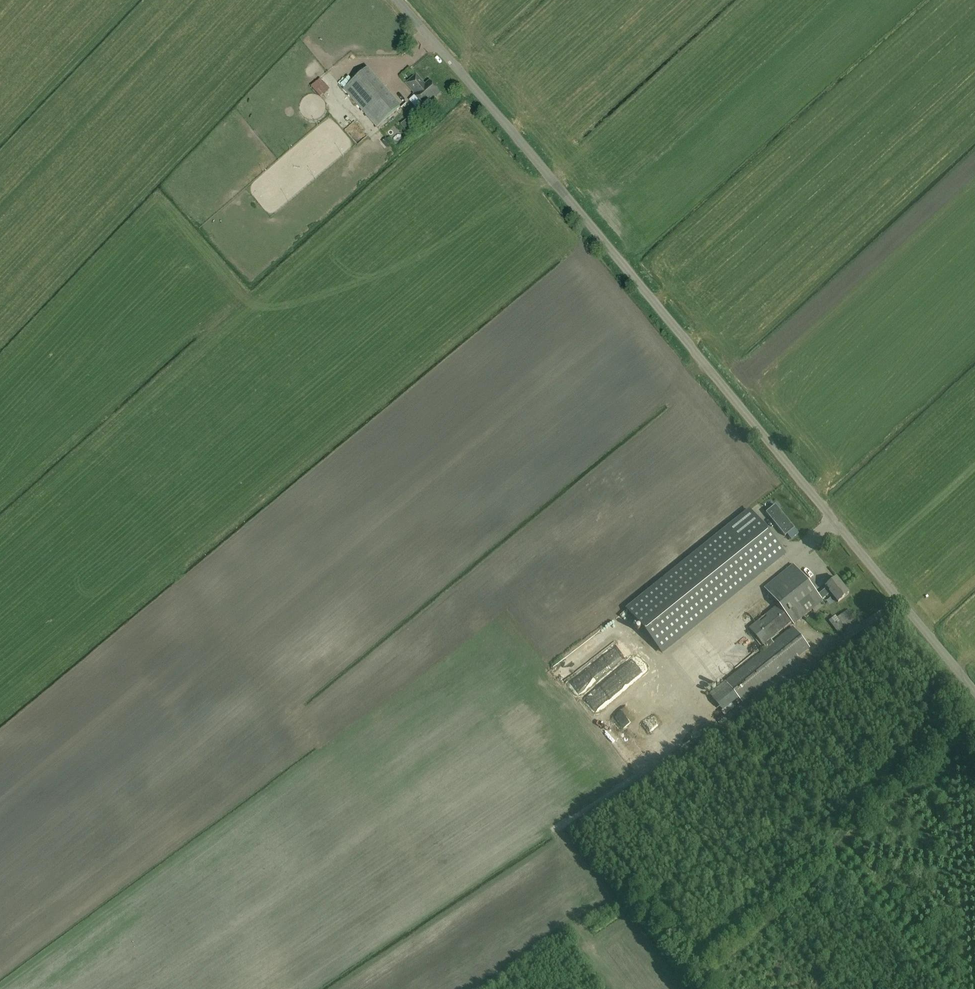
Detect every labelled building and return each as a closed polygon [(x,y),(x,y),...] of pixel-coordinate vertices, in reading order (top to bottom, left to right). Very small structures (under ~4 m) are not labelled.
[(343,90),(377,128),(400,107),(366,69),(343,90)] [(424,107),(439,94),(429,82),(425,86),(416,76),(406,84),(415,94),(414,96),(424,107)] [(404,115),(398,121),(404,127),(410,121),(404,115)] [(354,143),(365,133),(352,120),(342,130),(354,143)] [(399,134),(394,140),(398,144),(403,138),(399,134)] [(799,533),(776,505),(767,513),(786,536),(788,534),(792,539),(799,533)] [(785,553),(750,510),(627,609),(662,652),(785,553)] [(823,600),(831,593),(838,602),(849,593),(836,578),(826,587),(827,588),(818,595),(793,564),(764,588),(777,605),(749,628),(763,645),(764,644),(766,648),(725,681),(742,703),(810,648),(793,626),(773,642),(771,639),(791,622),(793,625),(823,601),(823,600)] [(838,632),(856,619),(849,609),(837,618),(835,615),(829,620),(838,632)] [(618,624),(613,627),(628,647),(633,643),(618,624)] [(615,642),(608,631),(596,639),(604,650),(615,642)] [(757,644),(750,648),(753,655),(760,651),(757,644)] [(743,645),(692,684),(701,696),(723,679),(722,677),(751,655),(743,645)]
